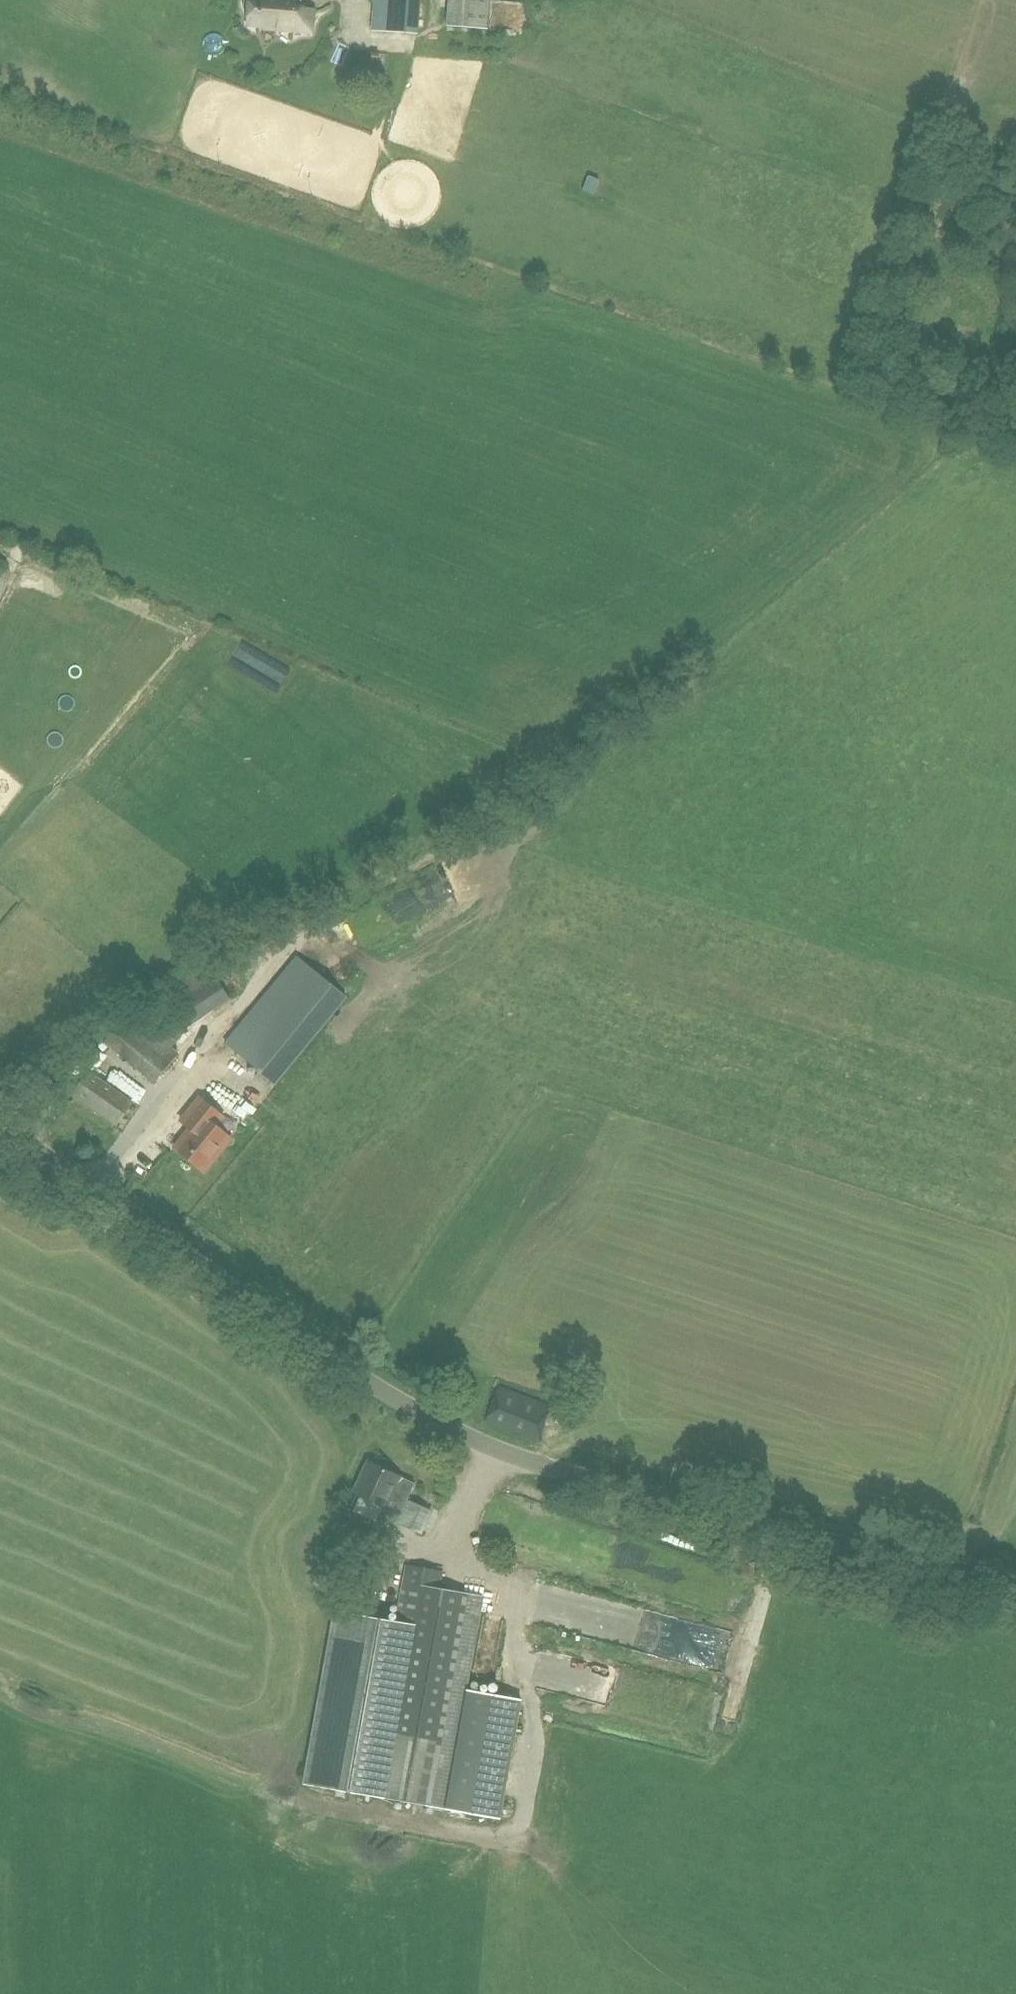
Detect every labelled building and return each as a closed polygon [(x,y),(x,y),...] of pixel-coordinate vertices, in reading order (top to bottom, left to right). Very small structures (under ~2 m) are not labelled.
[(247,27),(314,32),(316,9),(296,7),(296,0),(245,0),(245,8),(247,10),(249,10),(247,27)] [(375,28),(423,29),(425,0),(376,0),(375,28)] [(446,27),(487,29),(489,0),(449,0),(446,27)] [(25,787),(0,766),(0,817),(25,787)] [(413,924),(444,910),(431,881),(400,894),(413,924)] [(275,1084),(346,998),(295,957),(224,1043),(275,1084)] [(229,999),(203,960),(157,990),(183,1029),(229,999)] [(105,1041),(154,1083),(179,1053),(171,1046),(183,1033),(144,999),(129,1016),(127,1015),(105,1041)] [(133,1104),(90,1073),(74,1095),(118,1126),(133,1104)] [(50,1118),(66,1123),(76,1088),(60,1083),(50,1118)] [(231,1137),(216,1124),(224,1115),(202,1096),(182,1120),(191,1128),(176,1146),(204,1170),(231,1137)] [(484,1423),(539,1440),(550,1404),(496,1387),(484,1423)] [(369,1460),(354,1492),(384,1506),(381,1514),(396,1521),(415,1482),(369,1460)] [(521,1700),(466,1689),(483,1595),(440,1588),(443,1570),(407,1564),(398,1616),(336,1605),(304,1782),(445,1808),(500,1818),(521,1700)]
